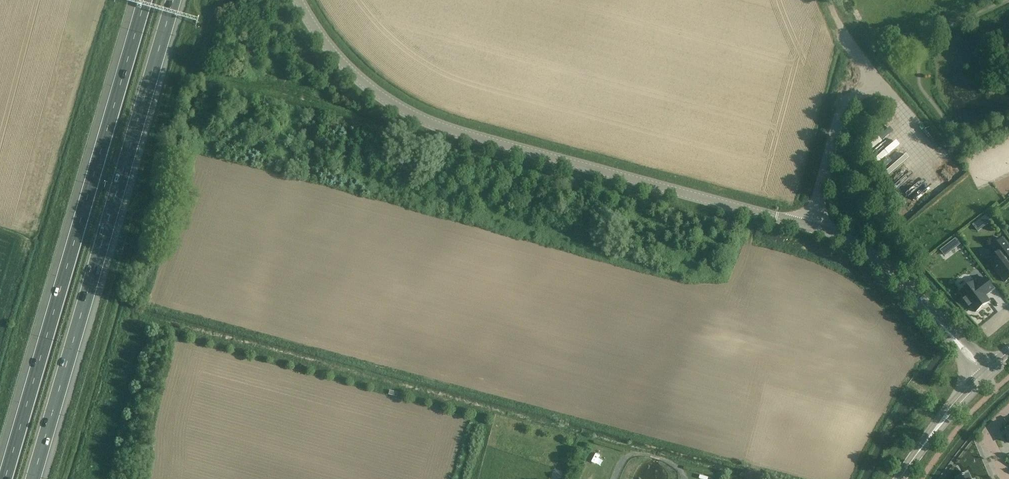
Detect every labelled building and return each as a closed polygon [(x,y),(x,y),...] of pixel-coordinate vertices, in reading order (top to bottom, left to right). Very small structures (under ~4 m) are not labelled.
[(988,213),(983,217),(988,224),(993,220),(988,213)] [(956,238),(950,243),(955,249),(961,244),(956,238)] [(988,260),(1005,282),(1008,279),(1008,247),(1003,239),(997,243),(992,247),(997,254),(988,260)] [(974,281),(960,292),(966,299),(964,301),(969,306),(970,305),(976,312),(989,301),(985,296),(993,289),(985,278),(977,284),(974,281)]
